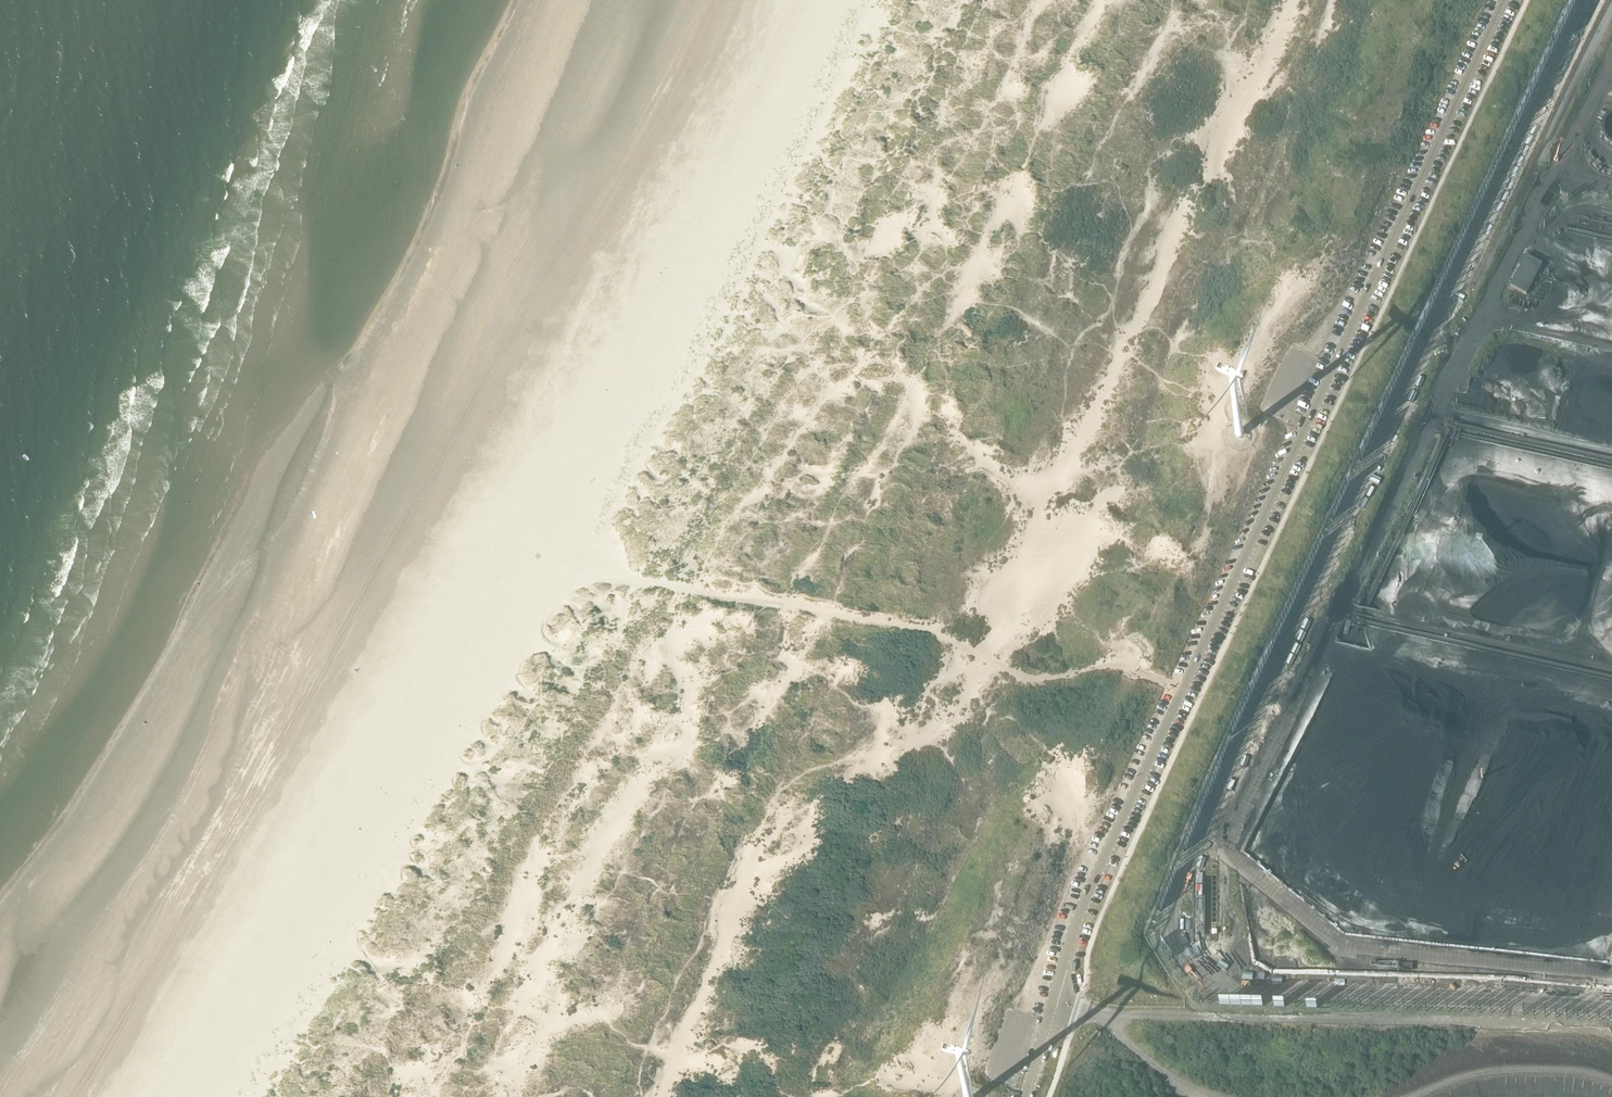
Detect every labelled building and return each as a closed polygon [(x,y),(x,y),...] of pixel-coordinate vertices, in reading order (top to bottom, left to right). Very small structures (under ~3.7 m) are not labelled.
[(1526,256),(1510,286),(1526,295),(1542,264),(1526,256)] [(1241,438),(1242,437),(1243,436),(1244,435),(1244,434),(1243,432),(1242,430),(1240,430),(1238,430),(1236,431),(1235,432),(1235,434),(1235,436),(1236,437),(1237,438),(1239,439),(1241,438)]
